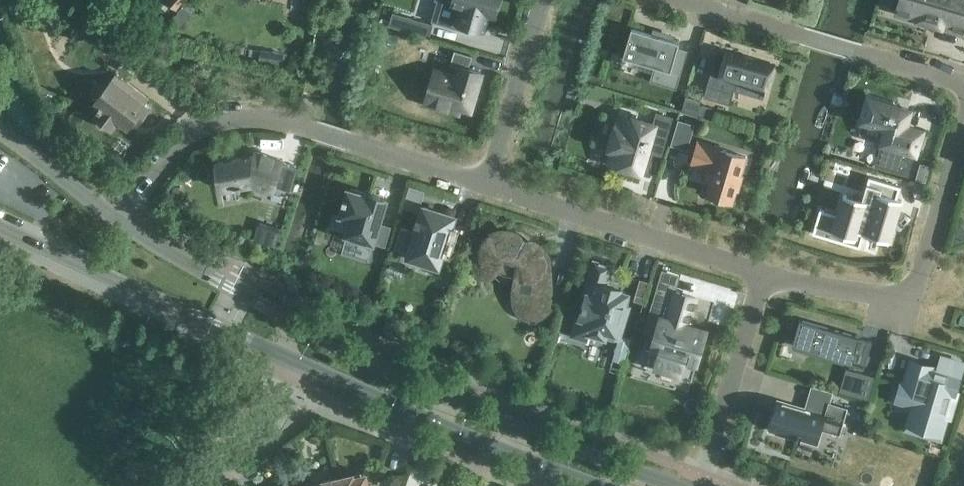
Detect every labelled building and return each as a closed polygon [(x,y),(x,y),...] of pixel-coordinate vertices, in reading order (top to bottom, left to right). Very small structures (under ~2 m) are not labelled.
[(176,10),(185,0),(167,0),(166,1),(176,10)] [(177,11),(178,12),(171,20),(180,28),(197,8),(187,0),(177,11)] [(432,20),(463,29),(464,24),(483,30),(487,14),(493,16),(497,1),(501,2),(502,0),(438,0),(432,20)] [(899,8),(919,14),(918,19),(942,26),(944,21),(953,24),(954,22),(963,25),(963,0),(901,0),(899,8)] [(432,24),(394,13),(390,24),(429,35),(432,24)] [(632,27),(624,55),(655,64),(650,81),(677,89),(682,72),(672,69),(680,41),(632,27)] [(470,108),(481,72),(469,68),(472,56),(454,50),(450,64),(460,67),(457,76),(434,69),(425,101),(459,111),(461,106),(470,108)] [(715,60),(704,96),(719,100),(723,87),(760,98),(762,92),(764,93),(765,91),(767,91),(775,64),(755,58),(755,60),(728,52),(724,63),(715,60)] [(93,116),(112,130),(119,121),(129,128),(135,120),(139,123),(151,106),(146,102),(149,98),(116,73),(94,101),(97,104),(96,105),(99,108),(93,116)] [(686,95),(682,109),(711,117),(714,107),(701,103),(702,100),(686,95)] [(862,120),(886,128),(875,165),(907,174),(914,152),(915,152),(922,129),(905,124),(910,109),(908,109),(908,108),(904,107),(904,108),(899,106),(895,105),(869,97),(862,120)] [(650,141),(664,145),(672,117),(657,112),(654,123),(624,115),(623,119),(619,117),(609,148),(614,149),(610,162),(641,172),(650,141)] [(672,142),(688,146),(695,120),(678,116),(672,142)] [(695,141),(689,161),(708,167),(704,180),(710,181),(707,192),(712,194),(711,198),(726,202),(728,198),(733,200),(740,174),(729,170),(734,152),(695,141)] [(289,189),(296,167),(281,163),(282,159),(255,151),(254,155),(238,157),(238,158),(216,162),(221,189),(238,186),(238,187),(242,187),(242,185),(251,183),(273,190),(274,185),(289,189)] [(345,238),(372,246),(374,243),(385,246),(391,226),(380,222),(387,199),(369,193),(368,195),(365,194),(366,192),(352,188),(351,190),(348,189),(346,197),(344,196),(343,201),(344,201),(340,215),(351,218),(345,238)] [(820,208),(813,232),(863,247),(868,234),(893,242),(906,200),(871,190),(862,220),(820,208)] [(454,216),(424,206),(420,218),(417,217),(415,222),(419,223),(408,256),(439,266),(445,247),(450,232),(450,231),(454,216)] [(517,274),(523,277),(526,278),(529,278),(532,278),(535,277),(538,275),(540,273),(543,270),(544,267),(544,266),(545,265),(545,264),(545,263),(545,262),(545,261),(545,260),(545,259),(545,258),(545,257),(545,256),(544,255),(544,254),(544,253),(543,252),(543,251),(542,250),(542,249),(541,249),(541,248),(540,248),(540,247),(539,246),(538,246),(538,245),(537,245),(536,244),(535,244),(534,243),(533,243),(532,243),(532,242),(531,242),(530,242),(529,242),(528,242),(527,242),(526,242),(525,242),(524,242),(523,242),(522,242),(521,243),(520,243),(519,243),(518,242),(518,241),(517,240),(517,239),(516,238),(515,237),(514,236),(513,236),(513,235),(512,235),(511,234),(510,234),(510,233),(509,233),(508,233),(507,232),(506,232),(505,232),(504,232),(503,231),(502,231),(501,231),(500,231),(499,231),(498,231),(497,232),(496,232),(495,232),(494,232),(493,233),(492,233),(491,234),(490,234),(490,235),(489,235),(488,235),(488,236),(487,236),(487,237),(486,237),(486,238),(485,238),(485,239),(484,240),(484,241),(483,241),(483,242),(482,243),(482,244),(482,245),(481,246),(481,247),(481,248),(481,249),(481,250),(481,251),(481,252),(481,253),(481,254),(481,255),(481,256),(481,257),(482,258),(482,259),(482,260),(483,260),(483,261),(484,262),(484,263),(485,263),(485,264),(486,264),(486,265),(487,265),(487,266),(488,266),(489,267),(490,267),(491,268),(492,268),(493,268),(493,269),(494,269),(495,269),(496,269),(497,269),(506,269),(512,271),(517,274)] [(622,331),(630,305),(626,304),(629,292),(621,290),(622,288),(607,283),(612,266),(594,260),(584,293),(586,294),(579,318),(591,321),(588,333),(606,338),(606,337),(615,340),(617,334),(618,330),(622,331)] [(688,360),(687,361),(688,362),(689,361),(693,362),(692,363),(694,363),(694,362),(697,362),(706,330),(687,325),(689,319),(690,320),(691,319),(690,318),(691,314),(692,315),(692,313),(691,313),(692,307),(694,308),(694,306),(695,302),(696,302),(696,301),(694,300),(695,297),(676,291),(675,293),(660,288),(656,303),(664,306),(656,331),(655,330),(653,335),(655,336),(651,349),(660,352),(656,366),(680,373),(684,359),(688,360)] [(645,293),(637,290),(635,299),(643,301),(645,293)] [(517,306),(517,307),(518,308),(518,309),(519,309),(519,310),(520,310),(520,311),(521,312),(522,313),(523,313),(523,314),(524,314),(525,314),(525,315),(526,315),(527,316),(528,316),(529,316),(530,317),(531,317),(532,317),(533,317),(534,316),(535,316),(536,315),(537,315),(538,314),(539,313),(540,312),(541,312),(541,311),(542,310),(543,309),(544,308),(544,307),(517,306)] [(866,333),(807,318),(801,344),(859,359),(866,333)] [(878,373),(846,364),(838,390),(870,399),(878,373)] [(958,376),(933,368),(931,374),(909,367),(904,383),(899,382),(893,400),(920,408),(914,425),(939,433),(944,417),(947,418),(956,394),(952,393),(958,376)] [(829,401),(825,414),(782,401),(780,410),(773,408),(773,410),(775,410),(769,429),(797,437),(796,439),(800,440),(800,438),(817,443),(821,430),(821,431),(822,429),(840,434),(848,407),(829,401)] [(336,485),(368,485),(365,474),(352,477),(351,474),(335,478),(334,478),(334,477),(336,485)] [(308,485),(336,485),(334,477),(330,477),(322,479),(317,482),(318,483),(308,485)]
